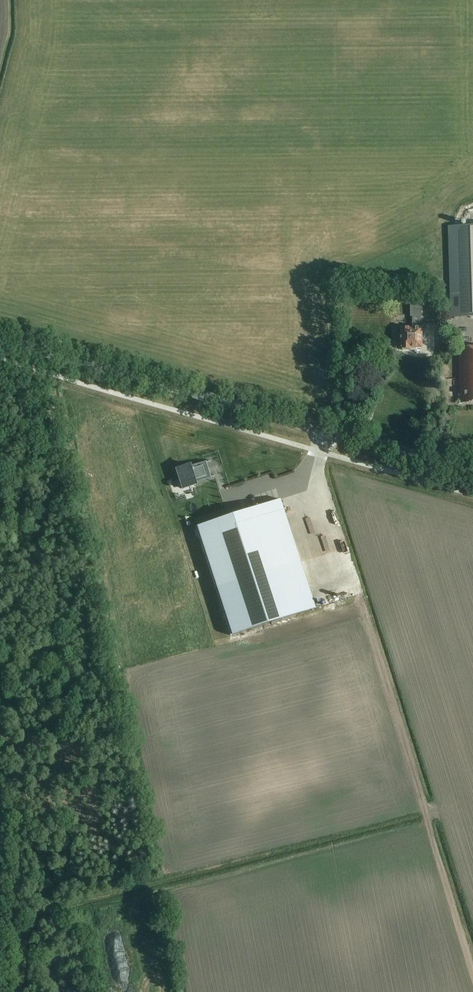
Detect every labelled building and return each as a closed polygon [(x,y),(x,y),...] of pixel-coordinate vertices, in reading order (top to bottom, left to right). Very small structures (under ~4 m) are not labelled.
[(472,316),(472,226),(450,226),(452,317),(472,316)] [(420,348),(420,306),(410,306),(410,316),(412,316),(413,327),(400,327),(400,334),(396,334),(396,344),(400,344),(400,348),(402,348),(402,350),(408,350),(408,348),(420,348)] [(458,347),(459,404),(472,404),(472,347),(458,347)] [(211,462),(211,461),(194,466),(194,467),(191,469),(190,466),(190,465),(184,467),(184,466),(175,468),(177,474),(178,473),(183,489),(194,486),(193,483),(209,478),(208,478),(204,464),(211,462)] [(237,641),(320,613),(273,513),(284,510),(281,500),(197,527),(237,641)]
